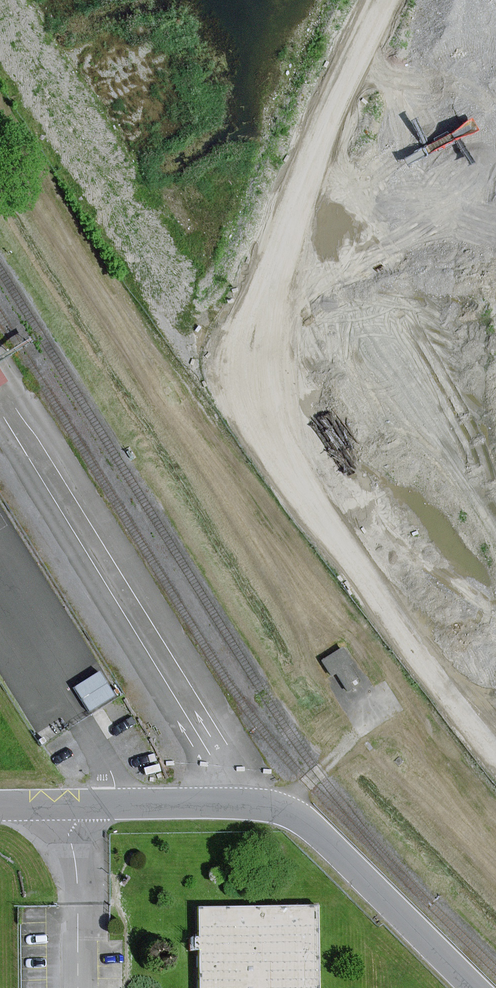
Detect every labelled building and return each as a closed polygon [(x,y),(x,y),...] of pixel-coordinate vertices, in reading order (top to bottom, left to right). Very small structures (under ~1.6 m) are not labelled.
[(73,682),(90,708),(117,690),(100,665),(73,682)] [(313,908),(195,910),(197,987),(314,987),(313,908)]
